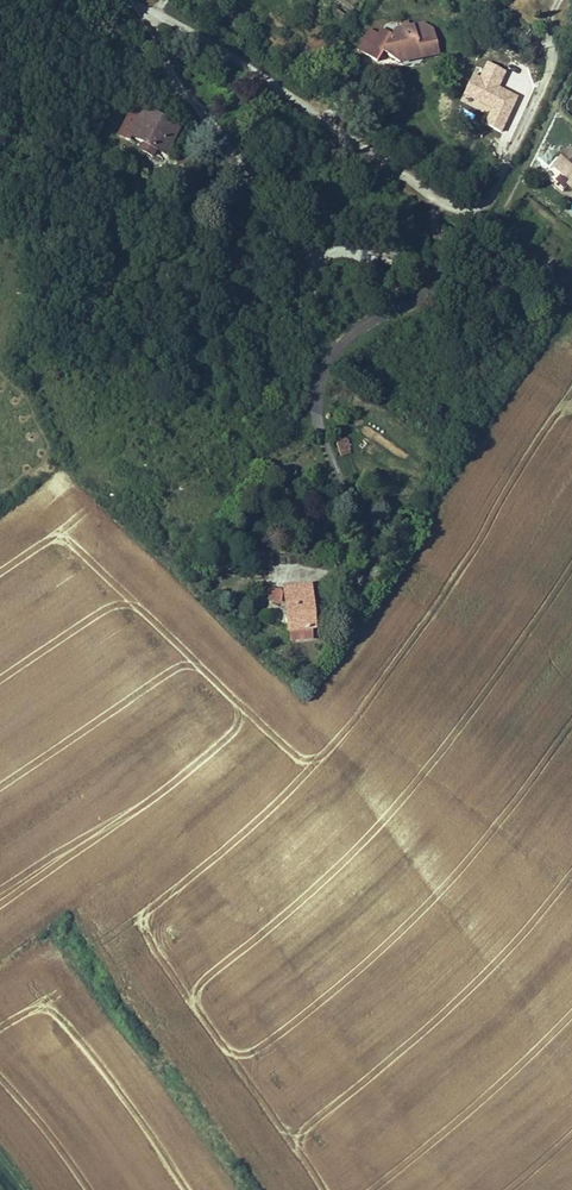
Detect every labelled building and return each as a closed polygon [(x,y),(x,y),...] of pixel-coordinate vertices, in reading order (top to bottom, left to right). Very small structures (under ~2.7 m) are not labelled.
[(409,26),(408,21),(399,23),(400,29),(395,30),(384,49),(389,53),(387,55),(400,63),(403,58),(420,54),(425,57),(435,55),(433,46),(437,45),(433,30),(424,23),(409,26)] [(400,63),(425,57),(420,54),(403,58),(400,63)] [(501,131),(516,97),(473,77),(467,90),(496,103),(487,124),(501,131)] [(142,113),(130,136),(144,143),(147,144),(145,147),(142,145),(140,150),(151,156),(155,149),(164,153),(176,130),(163,123),(142,113)] [(566,147),(556,159),(557,171),(569,181),(571,177),(571,152),(566,147)] [(347,437),(336,440),(340,456),(351,453),(347,437)] [(284,590),(289,630),(313,627),(308,588),(284,590)] [(282,594),(271,591),(270,599),(281,602),(282,594)]
